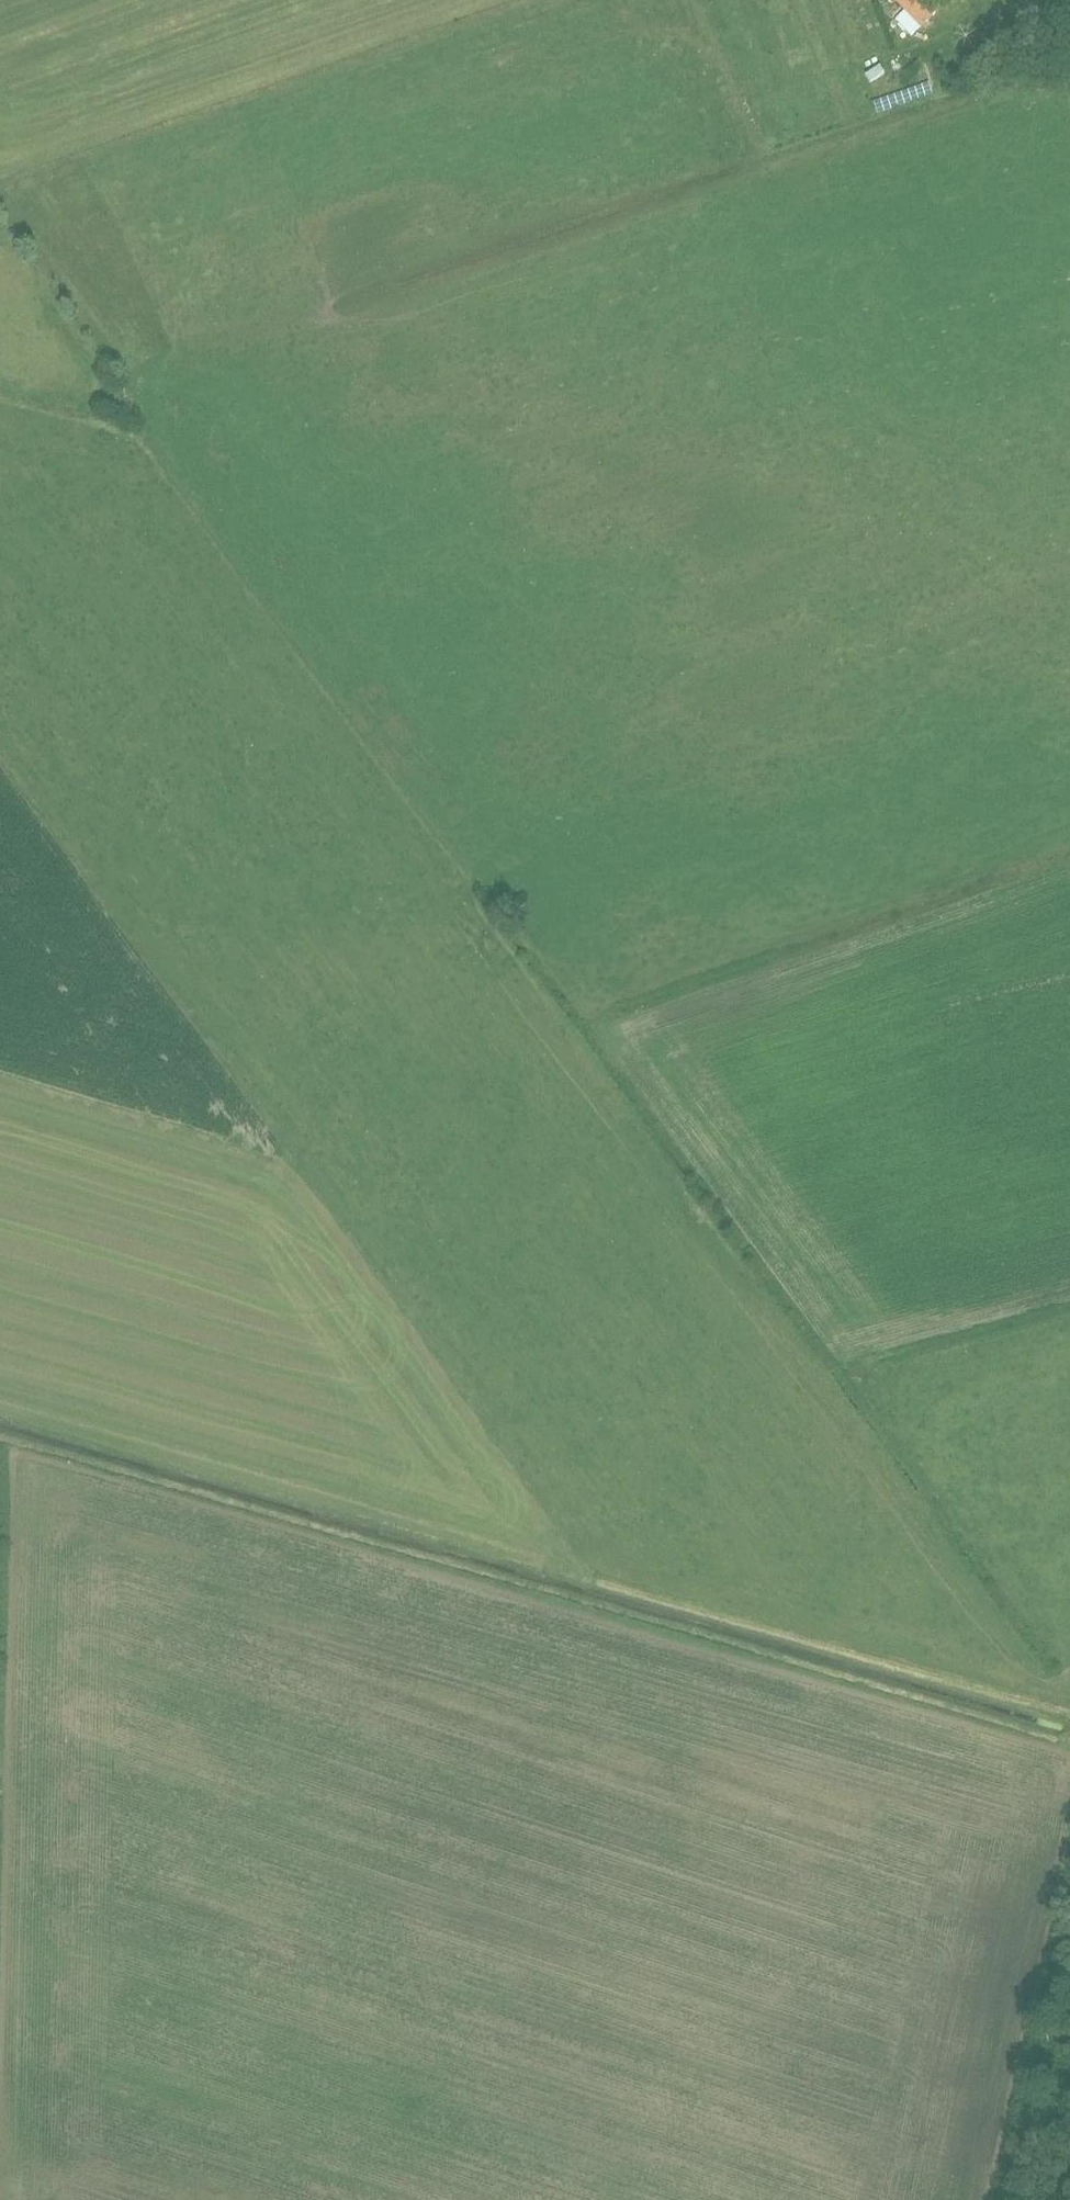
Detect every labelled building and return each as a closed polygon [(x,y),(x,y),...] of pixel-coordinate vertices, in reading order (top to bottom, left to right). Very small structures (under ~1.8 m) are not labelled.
[(940,11),(930,0),(891,0),(907,16),(899,24),(913,37),(940,11)]
